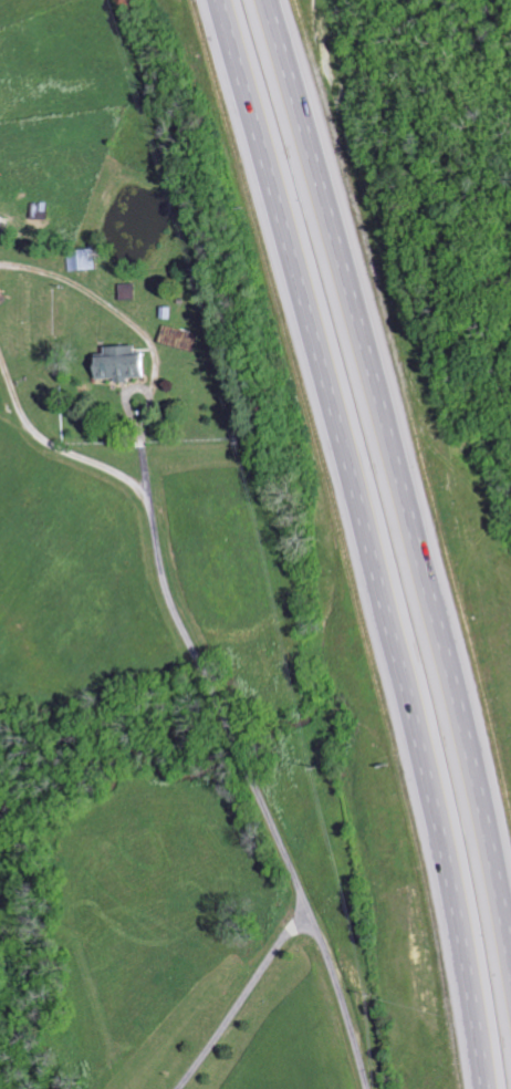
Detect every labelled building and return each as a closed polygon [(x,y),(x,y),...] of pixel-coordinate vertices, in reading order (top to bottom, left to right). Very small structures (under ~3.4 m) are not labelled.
[(101,347),(102,358),(90,358),(91,381),(139,380),(139,362),(144,362),(144,353),(132,354),(132,346),(101,347)]
